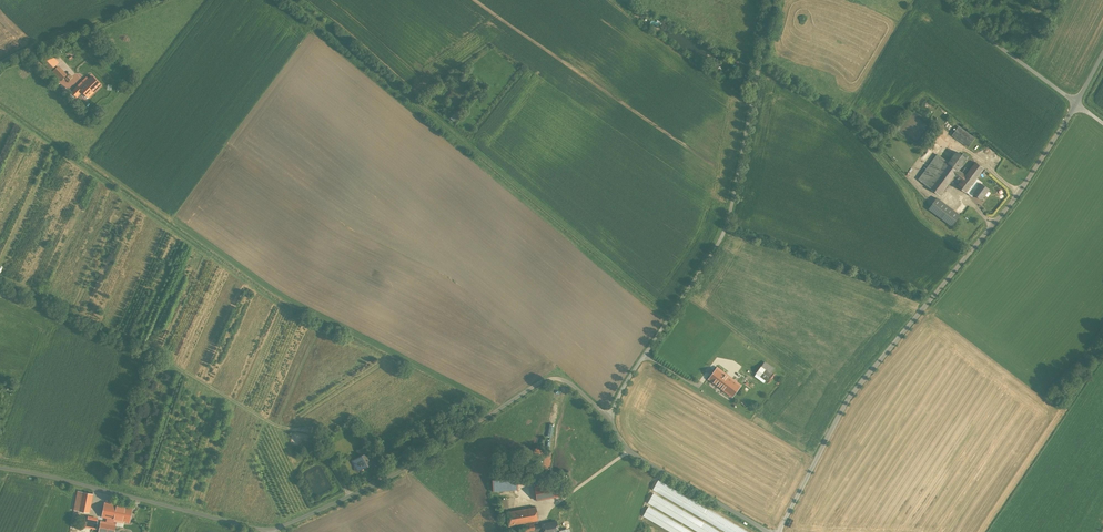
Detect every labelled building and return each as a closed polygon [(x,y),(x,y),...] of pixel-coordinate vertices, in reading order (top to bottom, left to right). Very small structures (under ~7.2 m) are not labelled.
[(654,19),(651,24),(658,27),(660,22),(654,19)] [(51,55),(43,63),(51,70),(58,63),(51,55)] [(59,66),(53,71),(61,80),(67,74),(59,66)] [(84,84),(80,88),(82,90),(88,97),(100,85),(92,76),(84,84)] [(81,82),(71,92),(76,96),(82,90),(80,88),(84,84),(81,82)] [(455,112),(450,118),(455,122),(460,116),(455,112)] [(975,138),(958,126),(952,135),(969,147),(975,138)] [(962,155),(957,151),(949,162),(958,170),(967,159),(962,155)] [(938,154),(919,179),(930,187),(949,162),(938,154)] [(949,162),(930,187),(940,194),(958,170),(949,162)] [(965,175),(962,180),(961,180),(957,186),(966,192),(967,192),(966,192),(977,178),(984,168),(976,162),(969,170),(965,175)] [(962,172),(958,170),(954,175),(961,180),(962,180),(965,175),(962,172)] [(977,178),(966,192),(967,192),(972,196),(974,193),(973,193),(981,183),(982,182),(977,178)] [(981,183),(973,193),(974,193),(981,199),(989,189),(981,183)] [(960,215),(937,198),(929,209),(952,225),(960,215)] [(774,369),(765,362),(757,373),(767,380),(774,369)] [(741,385),(718,368),(709,379),(725,391),(727,389),(734,394),(741,385)] [(369,444),(363,447),(366,453),(369,454),(373,452),(369,444)] [(363,447),(357,450),(360,456),(366,453),(363,447)] [(360,456),(354,459),(353,462),(355,466),(354,468),(355,470),(358,471),(361,470),(362,467),(365,468),(370,465),(371,462),(370,459),(372,458),(369,454),(366,453),(360,456)] [(516,478),(493,480),(493,488),(516,486),(516,478)] [(560,482),(534,487),(536,500),(563,495),(560,482)] [(659,482),(654,490),(727,531),(746,531),(659,482)] [(83,492),(78,491),(74,510),(79,511),(83,492)] [(93,494),(83,492),(79,511),(89,513),(93,494)] [(653,494),(648,503),(699,531),(719,531),(653,494)] [(507,499),(499,501),(501,509),(509,508),(507,499)] [(132,508),(104,503),(102,516),(108,518),(124,521),(129,522),(132,508)] [(536,507),(506,512),(509,526),(518,525),(533,522),(538,521),(536,507)] [(648,507),(643,515),(672,531),(691,531),(648,507)] [(542,524),(542,525),(534,526),(535,531),(543,530),(543,531),(557,531),(558,531),(556,521),(542,524)] [(101,522),(99,531),(101,531),(114,531),(115,525),(107,523),(101,522)] [(518,525),(519,531),(529,531),(535,531),(534,526),(533,522),(518,525)]
